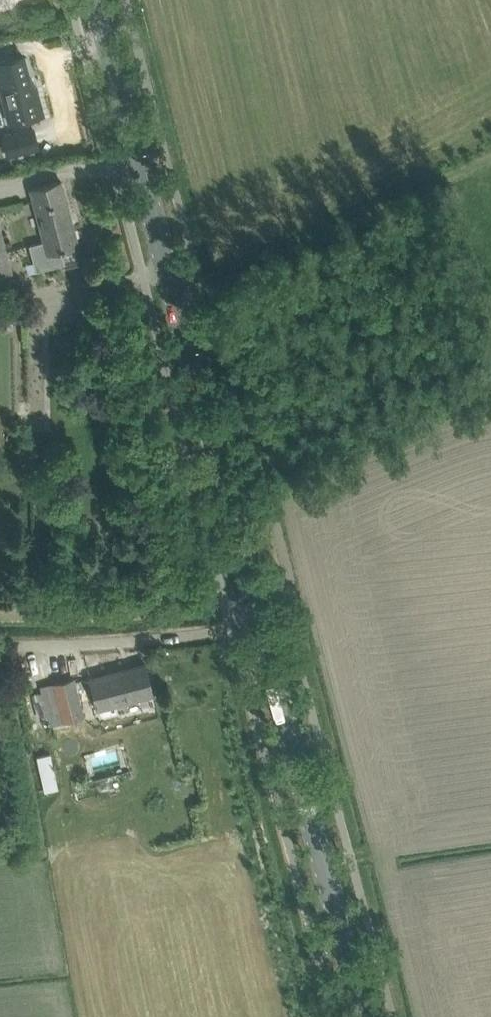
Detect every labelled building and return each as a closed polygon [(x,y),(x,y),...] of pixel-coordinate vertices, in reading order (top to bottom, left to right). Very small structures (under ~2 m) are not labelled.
[(0,62),(0,87),(9,122),(14,121),(24,118),(44,113),(39,96),(35,97),(24,56),(5,61),(0,62)] [(33,127),(1,135),(6,154),(38,146),(33,127)] [(65,263),(61,249),(78,244),(61,181),(30,189),(43,240),(29,243),(36,271),(65,263)] [(11,274),(0,229),(0,277),(11,274)] [(45,412),(32,412),(32,424),(45,424),(45,412)] [(90,676),(98,708),(153,694),(145,662),(90,676)] [(51,725),(84,717),(73,677),(41,686),(43,692),(33,695),(39,718),(48,716),(51,725)]
